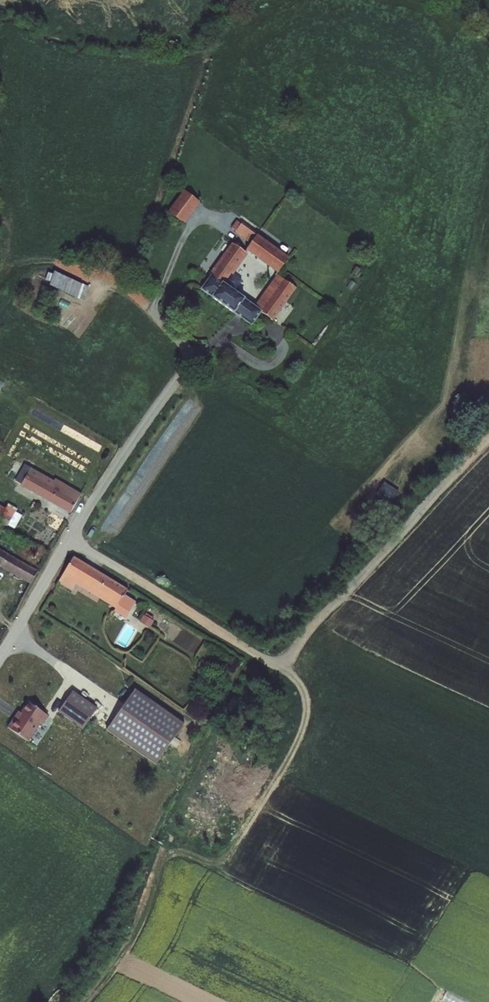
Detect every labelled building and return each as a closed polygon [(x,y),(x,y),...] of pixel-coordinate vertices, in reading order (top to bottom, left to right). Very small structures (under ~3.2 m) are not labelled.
[(197,199),(183,189),(168,210),(183,220),(197,199)] [(237,230),(251,239),(256,231),(243,222),(237,230)] [(288,254),(256,231),(251,239),(245,246),(277,269),(288,254)] [(245,248),(234,240),(201,286),(234,309),(244,295),(233,288),(241,277),(230,269),(245,248)] [(50,284),(85,298),(91,284),(56,270),(50,284)] [(283,277),(276,271),(253,302),(260,307),(261,308),(283,277)] [(273,317),(294,285),(283,277),(261,308),(273,317)] [(253,302),(244,295),(234,309),(243,315),(253,302)] [(260,307),(253,302),(243,315),(251,322),(260,307)] [(69,507),(79,488),(52,473),(51,475),(22,458),(12,475),(69,507)] [(385,480),(378,495),(395,503),(401,488),(385,480)] [(16,504),(4,497),(0,504),(0,515),(7,519),(16,504)] [(0,544),(0,559),(30,577),(36,566),(0,544)] [(72,552),(58,575),(72,583),(76,576),(116,600),(125,586),(72,552)] [(147,610),(141,621),(150,625),(155,614),(147,610)] [(153,760),(182,719),(134,684),(104,725),(153,760)] [(84,729),(101,707),(76,689),(59,710),(84,729)] [(16,710),(8,721),(27,735),(41,717),(42,718),(48,710),(29,696),(18,712),(16,710)]
